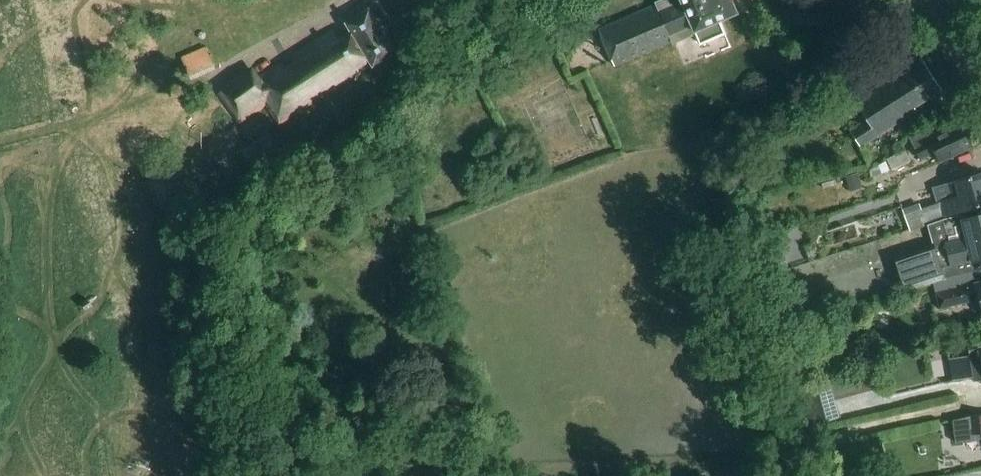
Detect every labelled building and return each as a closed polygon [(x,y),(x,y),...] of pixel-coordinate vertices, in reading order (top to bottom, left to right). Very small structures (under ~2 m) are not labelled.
[(732,0),(666,0),(658,3),(659,5),(600,31),(615,66),(674,41),(675,44),(696,35),(701,45),(725,35),(719,21),(738,13),(732,0)] [(279,126),(355,78),(361,74),(357,68),(369,61),(373,67),(397,53),(369,9),(346,24),(350,30),(338,37),(335,32),(293,58),(296,63),(285,70),(281,65),(258,79),(253,71),(220,95),(240,124),(267,106),(279,126)] [(210,43),(185,55),(194,74),(219,63),(210,43)] [(867,122),(851,132),(861,148),(917,112),(914,107),(941,90),(925,65),(898,82),(896,78),(855,103),(867,122)] [(941,134),(936,124),(909,138),(919,159),(936,151),(941,162),(971,148),(961,125),(941,134)] [(905,150),(888,158),(887,159),(892,170),(910,161),(905,150)] [(885,161),(876,167),(870,170),(871,177),(879,175),(890,171),(885,161)] [(862,189),(858,173),(845,176),(849,192),(862,189)] [(938,203),(922,208),(920,203),(902,209),(910,231),(929,224),(942,219),(946,218),(945,215),(966,209),(966,210),(980,206),(980,173),(933,187),(938,203)] [(973,272),(977,271),(975,262),(980,260),(980,213),(963,217),(962,215),(942,219),(929,224),(936,243),(897,256),(909,290),(934,282),(973,272)] [(774,258),(768,238),(754,242),(760,262),(774,258)] [(783,255),(774,258),(760,262),(764,274),(787,266),(783,255)] [(934,282),(940,309),(980,300),(980,307),(980,282),(976,283),(973,272),(934,282)] [(980,348),(968,350),(972,382),(980,380),(980,348)] [(840,418),(829,381),(798,390),(809,427),(840,418)] [(971,415),(953,421),(955,441),(973,440),(980,439),(979,433),(980,433),(980,414),(971,415)]
